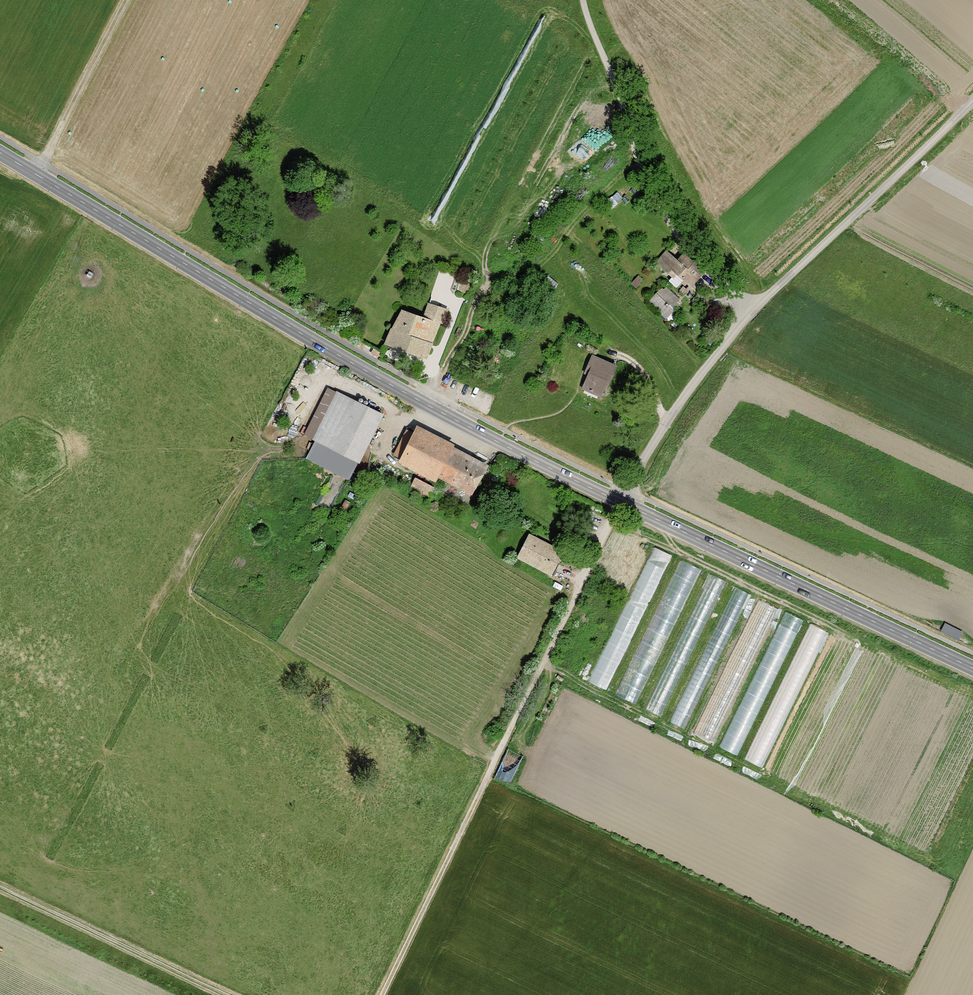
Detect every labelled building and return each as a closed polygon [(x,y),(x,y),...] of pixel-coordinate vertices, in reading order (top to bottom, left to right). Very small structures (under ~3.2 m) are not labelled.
[(683,292),(703,270),(683,253),(676,260),(666,251),(656,261),(673,276),(669,280),(683,292)] [(649,302),(665,316),(676,304),(674,302),(677,298),(665,288),(663,290),(661,289),(649,302)] [(392,332),(386,344),(426,359),(438,323),(443,324),(447,311),(429,305),(424,319),(403,311),(392,332)] [(614,364),(591,356),(585,372),(588,373),(582,388),(598,394),(604,380),(607,382),(614,364)] [(316,439),(360,461),(382,417),(329,389),(306,434),(316,439)] [(439,476),(473,494),(488,467),(419,430),(416,436),(407,431),(395,455),(404,460),(403,462),(437,481),(439,476)] [(360,461),(316,439),(307,459),(348,480),(350,479),(360,461)] [(410,490),(428,499),(434,488),(416,479),(410,490)] [(530,535),(519,556),(550,573),(561,551),(530,535)] [(611,689),(673,553),(654,544),(592,681),(611,689)] [(679,557),(622,695),(641,703),(698,565),(679,557)] [(712,572),(648,708),(663,715),(726,579),(712,572)] [(732,584),(686,703),(700,708),(746,590),(732,584)] [(755,597),(702,734),(721,742),(775,605),(755,597)] [(723,746),(742,754),(805,618),(782,607),(774,624),(779,626),(723,746)] [(747,758),(765,766),(829,630),(811,621),(747,758)] [(959,638),(963,630),(946,621),(941,629),(959,638)] [(498,775),(513,780),(523,753),(508,748),(498,775)]
